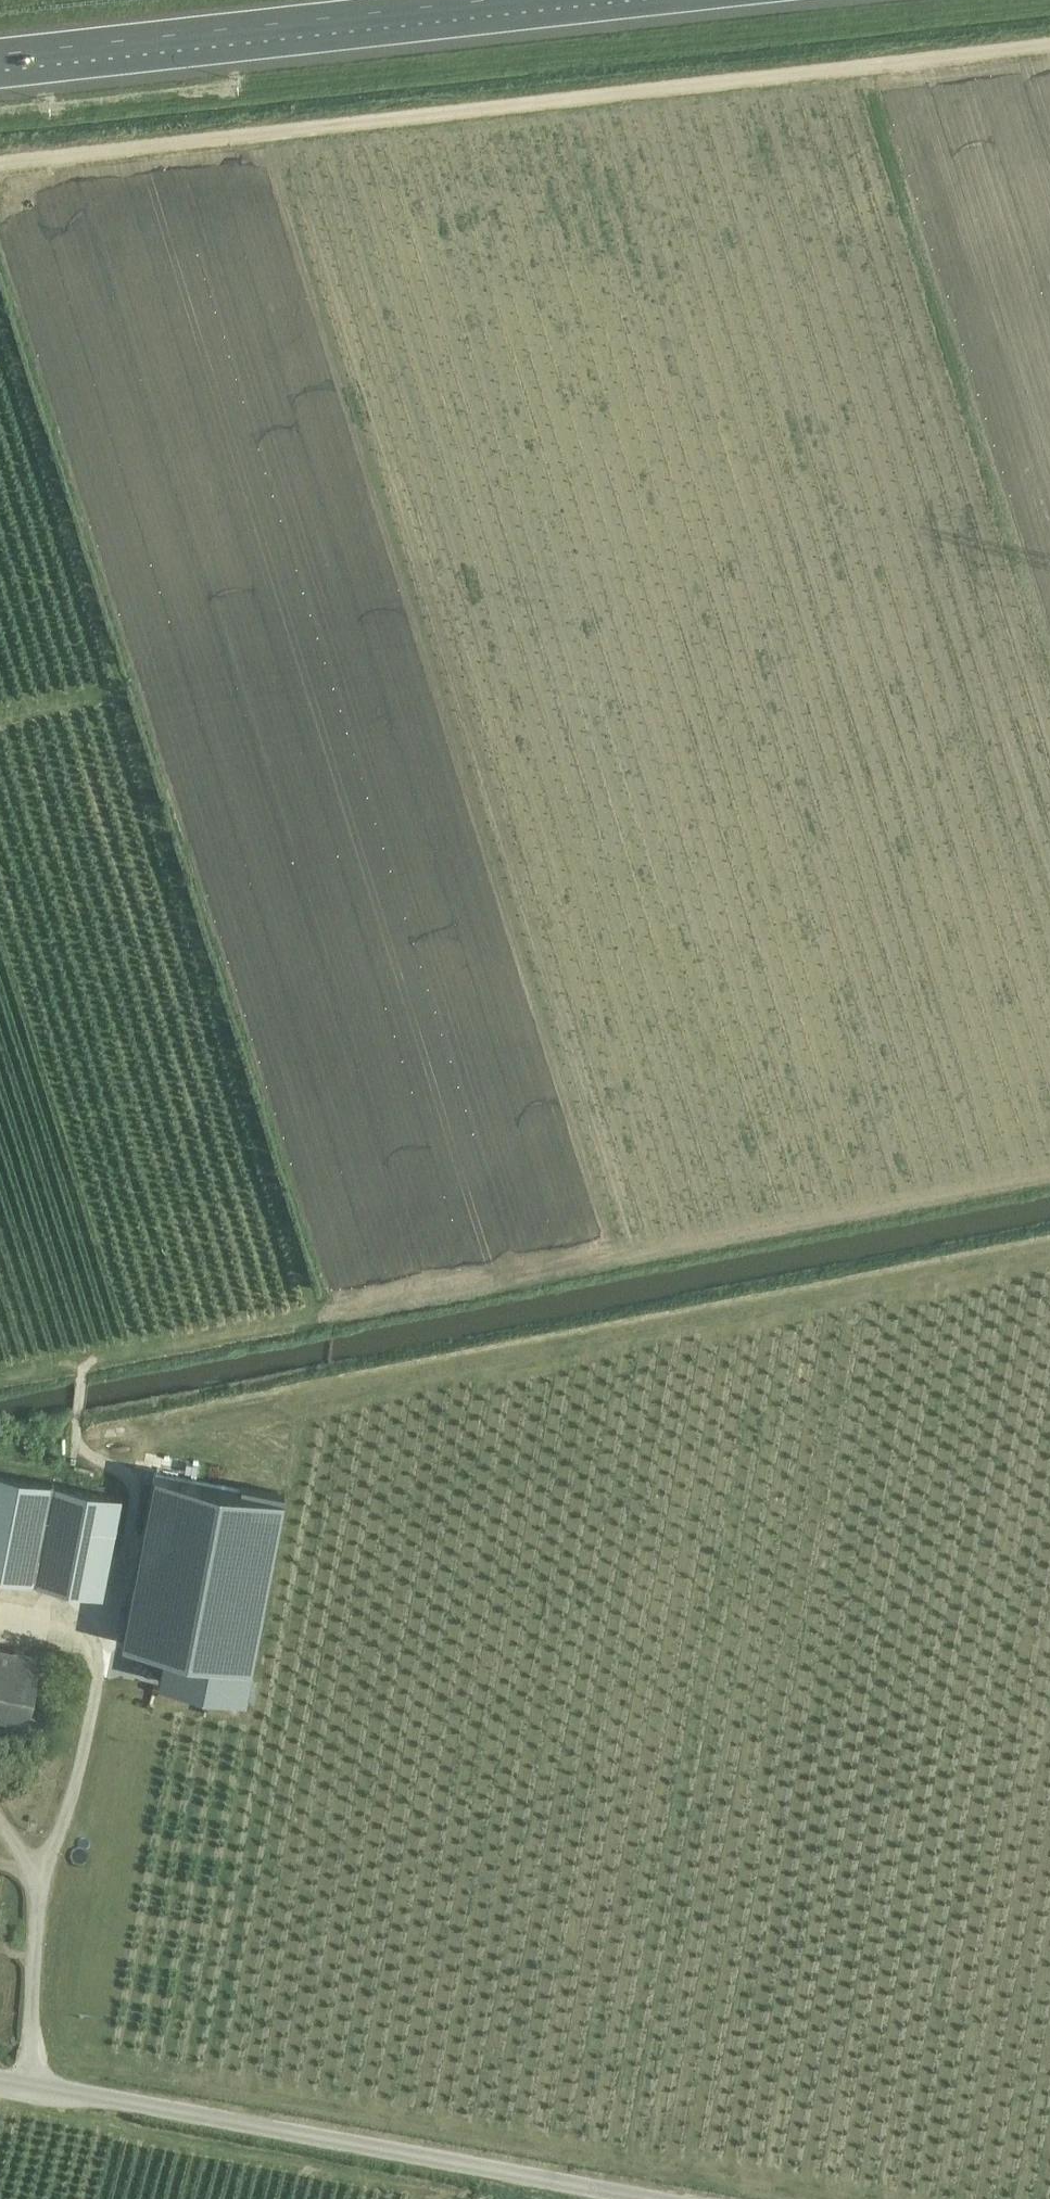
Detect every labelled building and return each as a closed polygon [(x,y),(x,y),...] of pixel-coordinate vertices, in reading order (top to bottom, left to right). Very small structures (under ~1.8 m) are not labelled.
[(122,1497),(0,1473),(0,1575),(103,1595),(122,1497)] [(283,1498),(154,1473),(121,1643),(251,1667),(283,1498)] [(39,1653),(0,1646),(0,1717),(26,1722),(39,1653)]
